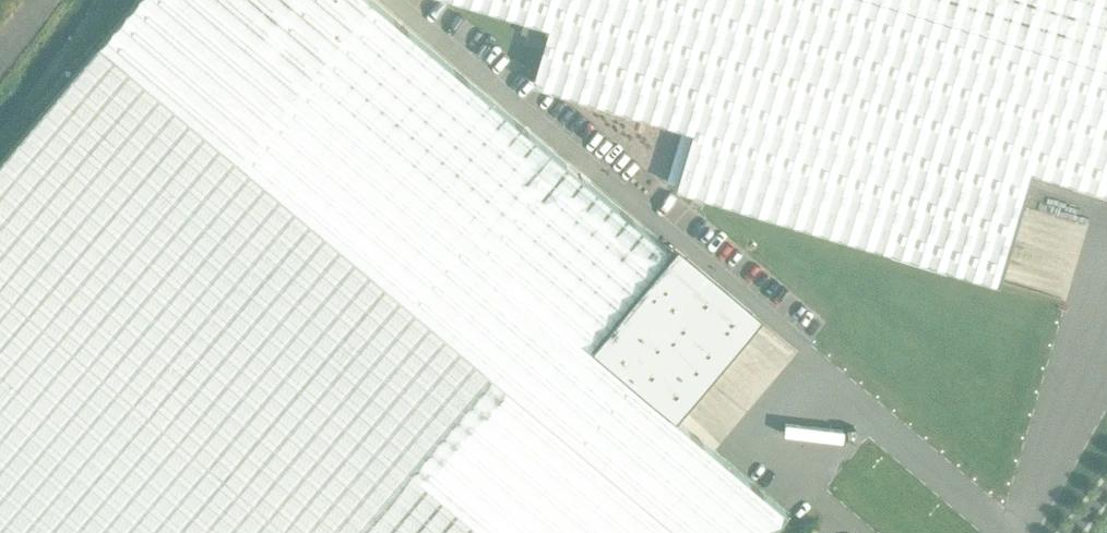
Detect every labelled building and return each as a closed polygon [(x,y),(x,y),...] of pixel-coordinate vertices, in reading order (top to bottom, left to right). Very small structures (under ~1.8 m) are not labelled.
[(669,412),(589,346),(670,250),(372,0),(135,0),(0,160),(0,532),(768,532),(787,511),(669,412)] [(551,24),(535,81),(695,129),(678,185),(1001,281),(1034,168),(1106,190),(1106,0),(470,0),(551,24)] [(543,37),(546,27),(524,20),(521,31),(543,37)] [(753,312),(674,246),(670,250),(589,346),(669,412),(753,312)]
